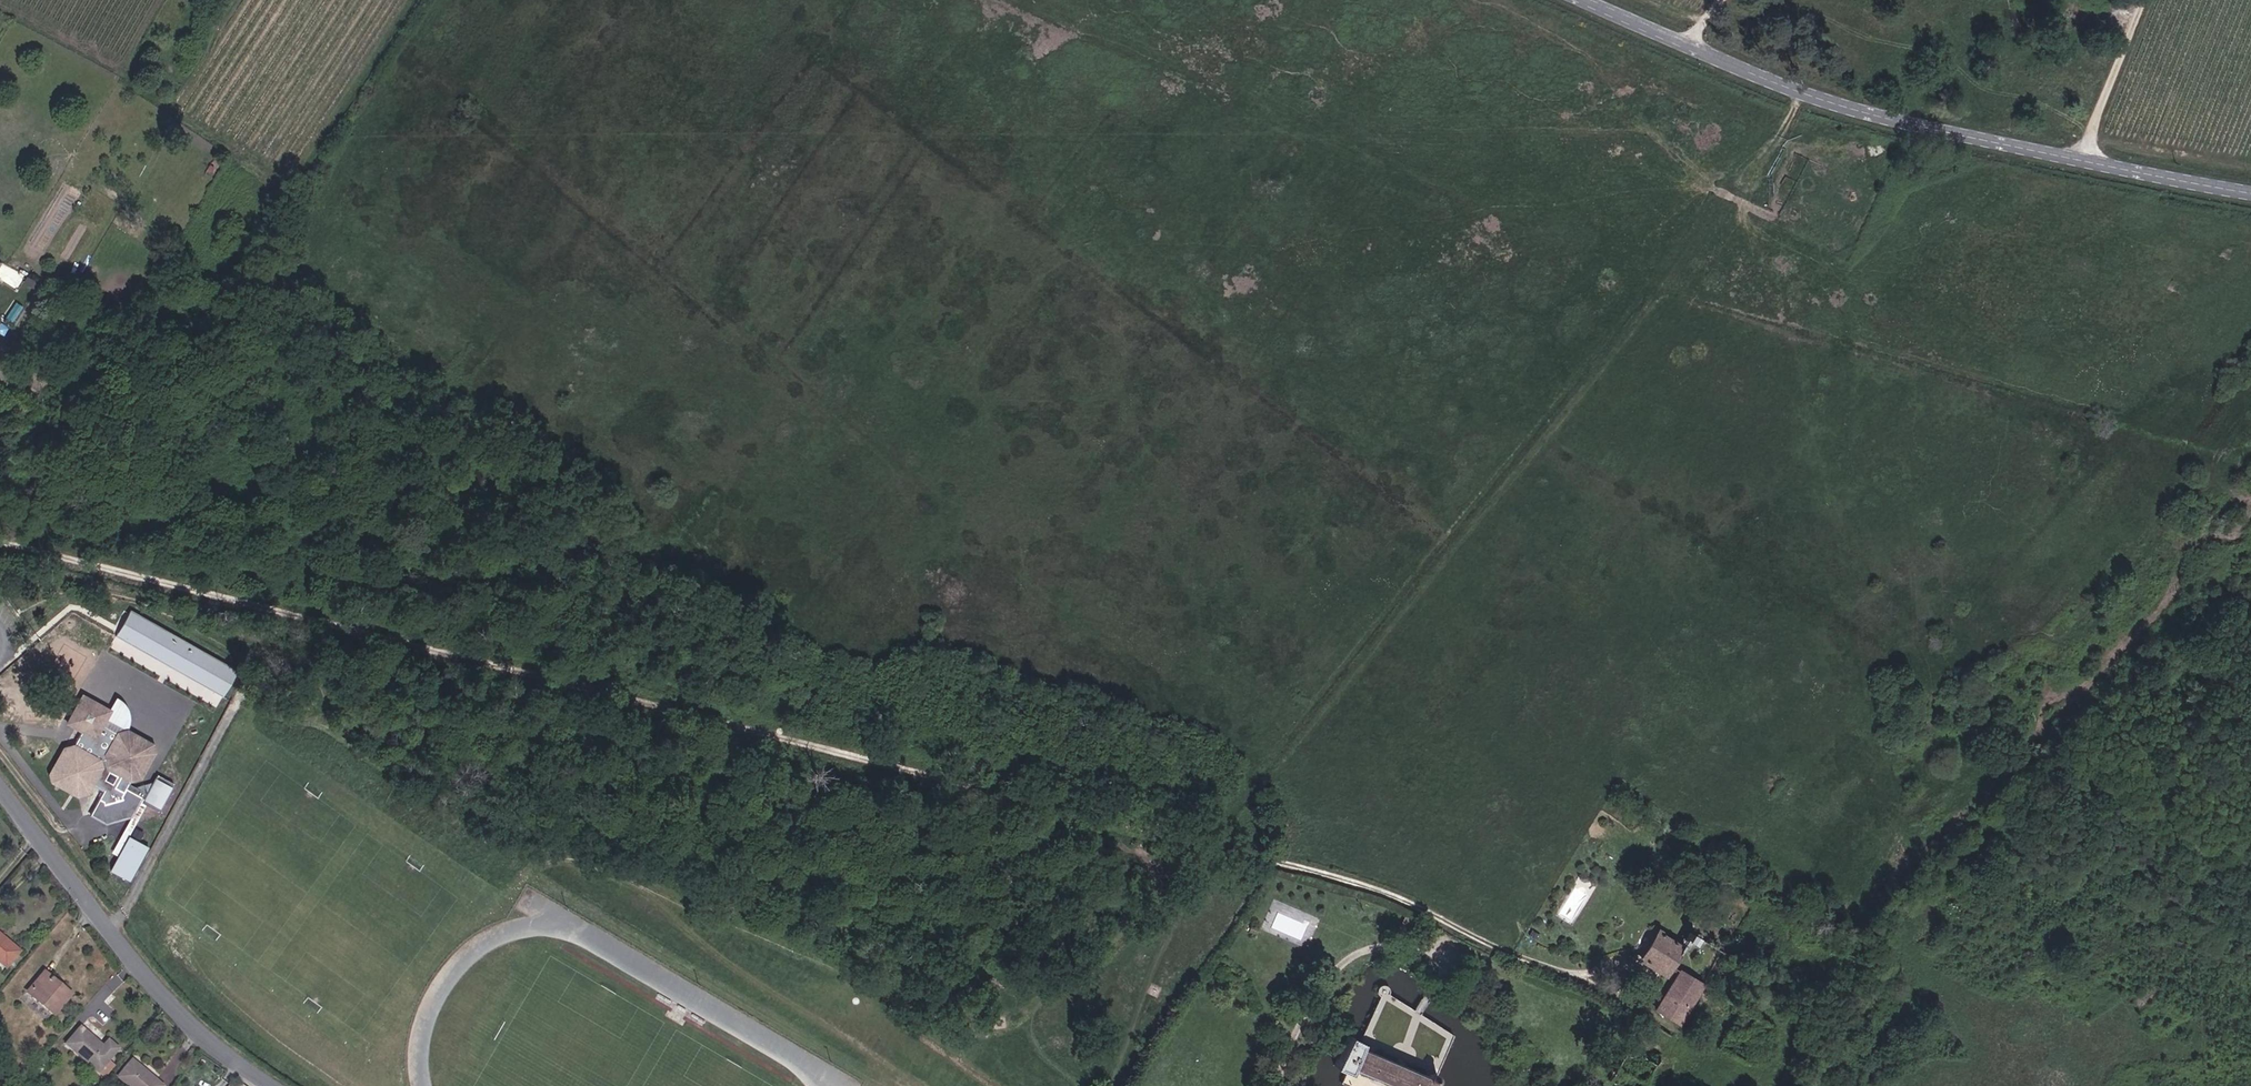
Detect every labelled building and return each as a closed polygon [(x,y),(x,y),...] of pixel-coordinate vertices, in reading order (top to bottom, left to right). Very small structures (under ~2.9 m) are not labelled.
[(42,399),(46,393),(19,379),(14,386),(42,399)] [(39,404),(42,399),(14,386),(13,389),(39,404)] [(133,611),(120,636),(224,694),(237,670),(133,611)] [(150,763),(159,749),(142,739),(142,734),(133,729),(129,731),(120,735),(103,725),(111,713),(83,696),(66,723),(80,732),(73,745),(68,747),(62,757),(65,760),(62,765),(56,765),(51,774),(54,782),(63,788),(66,784),(71,788),(69,791),(76,796),(89,793),(95,785),(106,792),(92,816),(108,826),(134,820),(142,805),(150,809),(161,815),(176,786),(160,778),(157,784),(138,791),(131,787),(135,779),(148,774),(154,766),(150,763)] [(120,735),(129,731),(129,717),(124,710),(116,705),(111,713),(103,725),(120,735)] [(134,820),(114,858),(122,861),(133,841),(150,809),(142,805),(134,820)] [(135,886),(153,851),(133,841),(122,861),(115,875),(135,886)] [(1695,915),(1699,908),(1693,903),(1688,909),(1695,915)] [(1687,945),(1660,928),(1640,963),(1668,981),(1687,945)] [(15,946),(0,935),(0,962),(2,963),(15,946)] [(1707,985),(1681,970),(1655,1012),(1681,1028),(1707,985)] [(24,995),(48,1013),(64,994),(39,975),(24,995)] [(59,1049),(72,1058),(85,1040),(73,1031),(59,1049)] [(1437,1079),(1439,1074),(1356,1041),(1358,1037),(1345,1032),(1330,1064),(1346,1071),(1350,1063),(1407,1085),(1430,1085),(1433,1078),(1437,1079)] [(72,1058),(95,1075),(113,1050),(103,1043),(98,1049),(85,1040),(72,1058)] [(157,1083),(127,1061),(112,1081),(119,1085),(154,1085),(157,1083)]
